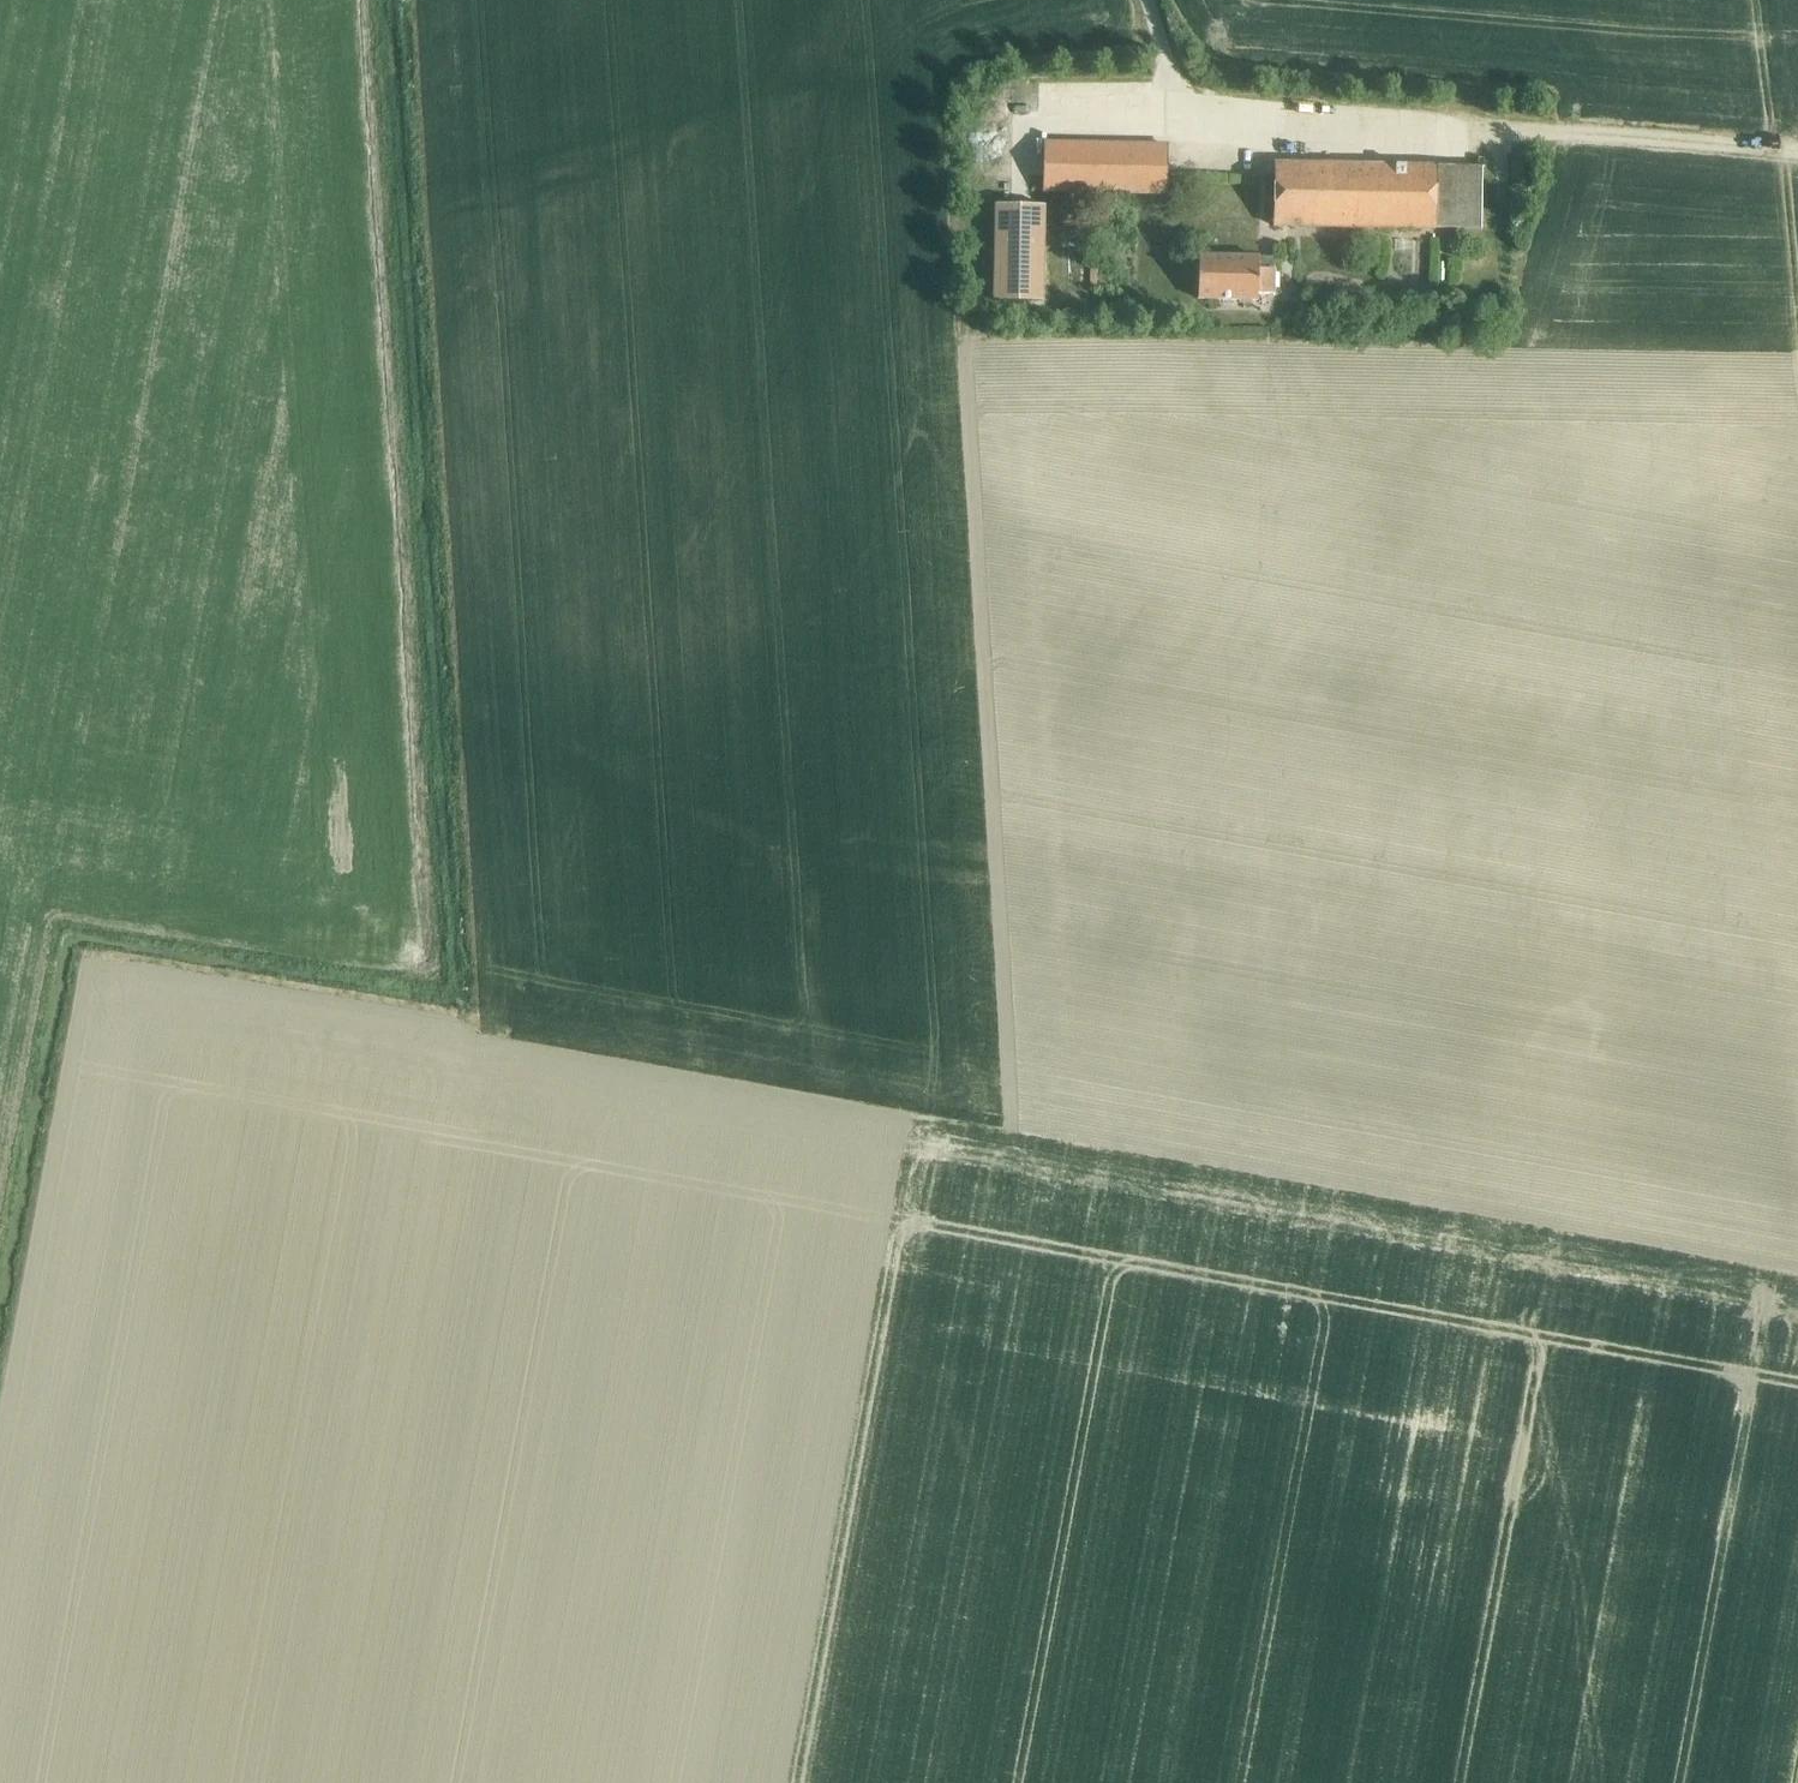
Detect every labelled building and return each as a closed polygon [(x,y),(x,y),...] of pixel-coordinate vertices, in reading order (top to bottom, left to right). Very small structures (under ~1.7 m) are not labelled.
[(1164,193),(1165,145),(1045,143),(1044,191),(1164,193)] [(1434,230),(1435,166),(1275,163),(1274,227),(1434,230)] [(1044,205),(995,204),(993,300),(1042,301),(1044,205)] [(1273,294),(1274,258),(1198,256),(1197,299),(1257,300),(1257,294),(1273,294)]
